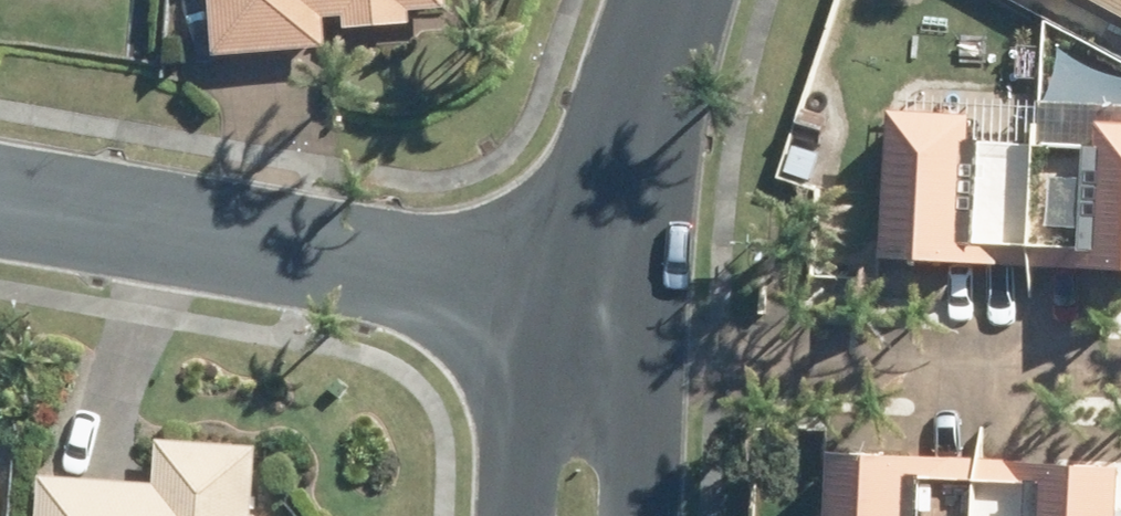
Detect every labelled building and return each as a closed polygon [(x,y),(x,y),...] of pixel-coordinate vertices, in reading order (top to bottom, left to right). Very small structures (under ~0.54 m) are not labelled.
[(331,20),(353,17),(419,12),(455,9),(454,0),(219,0),(223,54),(333,45),(331,20)] [(1047,250),(1120,253),(1120,94),(1060,92),(1058,133),(1052,132),(1047,250)] [(903,97),(897,243),(1047,250),(1052,132),(986,130),(986,102),(903,97)] [(163,434),(159,481),(46,473),(43,515),(255,515),(261,441),(163,434)] [(845,515),(994,515),(999,447),(850,438),(845,515)] [(999,447),(994,515),(1120,515),(1120,455),(999,447)]
